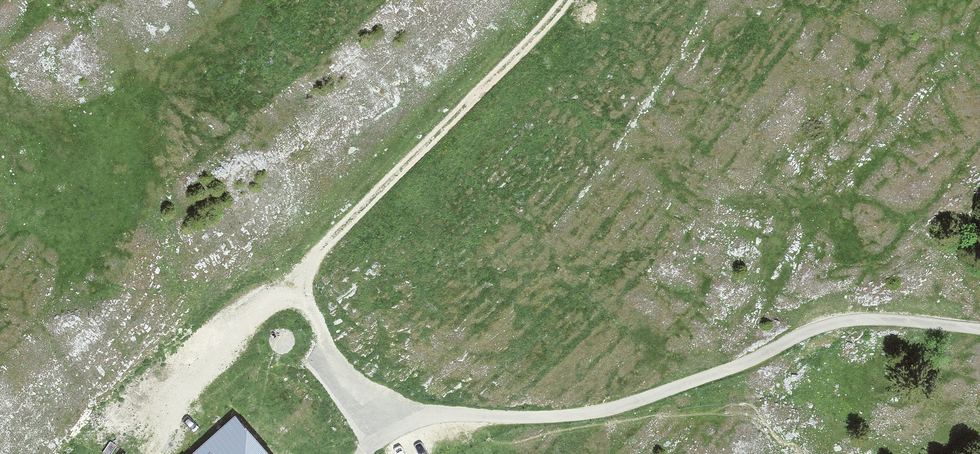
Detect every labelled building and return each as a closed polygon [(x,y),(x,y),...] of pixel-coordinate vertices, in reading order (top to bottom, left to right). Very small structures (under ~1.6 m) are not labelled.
[(231,406),(181,452),(179,453),(275,453),(231,406)]
